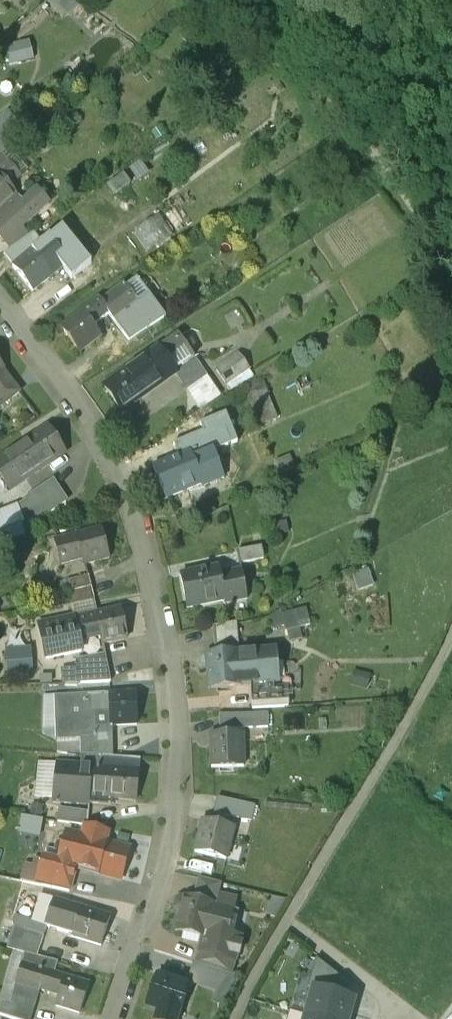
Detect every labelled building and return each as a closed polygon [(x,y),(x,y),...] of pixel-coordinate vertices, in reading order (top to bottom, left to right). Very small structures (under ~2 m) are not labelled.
[(36,19),(8,24),(12,43),(40,38),(36,19)] [(0,169),(0,211),(17,196),(8,186),(20,176),(8,162),(0,169)] [(0,221),(0,238),(2,240),(3,241),(16,230),(17,231),(49,203),(47,201),(47,200),(40,191),(39,192),(37,189),(0,221)] [(54,239),(15,266),(33,291),(53,277),(45,265),(63,252),(54,239)] [(98,296),(59,326),(80,352),(101,336),(92,325),(109,312),(114,318),(139,300),(124,281),(100,300),(98,296)] [(125,324),(131,337),(164,322),(157,308),(125,324)] [(180,334),(104,386),(122,412),(144,397),(140,392),(144,389),(148,394),(177,374),(178,374),(176,370),(195,357),(180,334)] [(257,369),(246,348),(220,361),(231,382),(257,369)] [(178,374),(177,374),(188,390),(208,377),(197,361),(178,374)] [(10,380),(3,371),(5,370),(0,364),(0,389),(10,380)] [(0,389),(0,407),(19,392),(10,380),(0,389)] [(224,412),(199,422),(209,447),(234,436),(224,412)] [(0,454),(0,474),(8,487),(26,476),(18,464),(34,454),(42,466),(62,453),(45,426),(0,454)] [(211,451),(192,459),(201,482),(199,483),(200,485),(221,477),(211,451)] [(189,453),(154,466),(165,495),(199,483),(201,482),(192,459),(189,453)] [(50,479),(25,496),(39,518),(65,502),(50,479)] [(101,528),(57,539),(61,557),(79,552),(82,563),(85,562),(86,565),(109,559),(101,528)] [(374,566),(359,571),(364,588),(379,583),(374,566)] [(218,568),(181,575),(187,606),(222,600),(224,599),(219,575),(218,568)] [(240,571),(219,575),(224,599),(222,600),(222,602),(245,598),(240,571)] [(88,576),(65,581),(70,604),(93,599),(88,576)] [(120,606),(94,611),(94,612),(39,623),(46,656),(81,650),(79,639),(99,635),(100,642),(126,637),(120,606)] [(293,637),(307,636),(306,622),(316,622),(315,607),(274,608),(274,625),(292,624),(293,637)] [(237,621),(214,626),(217,654),(240,652),(237,621)] [(30,648),(6,650),(7,673),(31,672),(30,648)] [(217,654),(206,655),(209,689),(251,685),(269,684),(275,683),(273,649),(240,652),(217,654)] [(106,653),(76,658),(80,682),(111,681),(106,653)] [(269,684),(251,685),(252,708),(288,705),(287,689),(269,690),(269,684)] [(135,692),(87,693),(87,692),(53,693),(54,737),(80,736),(91,736),(91,732),(112,731),(112,723),(136,722),(135,692)] [(243,713),(210,714),(211,728),(243,728),(243,713)] [(112,731),(91,732),(91,736),(80,736),(80,752),(102,754),(113,754),(112,731)] [(243,751),(243,734),(211,735),(212,767),(243,766),(243,764),(239,764),(239,751),(243,751)] [(9,770),(8,749),(0,750),(0,770),(9,770)] [(102,754),(80,752),(80,763),(91,765),(91,763),(101,764),(102,754)] [(101,764),(91,763),(91,765),(80,763),(58,761),(54,799),(111,805),(112,799),(135,801),(138,768),(101,764)] [(252,803),(216,796),(213,811),(249,818),(252,803)] [(89,810),(61,806),(59,818),(87,822),(89,810)] [(273,810),(262,808),(260,820),(271,822),(273,810)] [(37,816),(20,813),(17,829),(34,832),(37,816)] [(234,827),(203,820),(196,853),(223,858),(227,842),(230,843),(234,827)] [(106,833),(85,827),(82,836),(66,832),(64,841),(60,840),(54,842),(52,849),(54,852),(60,854),(58,862),(42,857),(35,883),(68,890),(74,866),(119,879),(127,849),(104,842),(106,833)] [(221,882),(199,877),(193,900),(216,905),(221,882)] [(76,902),(53,894),(42,925),(55,929),(59,918),(70,922),(72,917),(76,902)] [(193,900),(182,897),(176,901),(174,910),(177,913),(179,914),(175,931),(203,938),(200,951),(213,954),(235,960),(239,945),(225,942),(233,909),(216,905),(193,900)] [(120,917),(76,902),(72,917),(83,921),(82,923),(91,926),(87,938),(110,945),(120,917)] [(53,934),(23,924),(15,949),(47,957),(53,934)] [(213,954),(200,951),(197,962),(232,974),(235,960),(213,954)] [(308,988),(313,989),(333,995),(338,976),(316,959),(308,988)] [(88,982),(24,962),(12,998),(35,1006),(41,987),(60,993),(57,1004),(79,1011),(88,982)] [(158,975),(148,1006),(160,1010),(157,1018),(177,1018),(188,984),(158,975)] [(305,1016),(316,1018),(350,1018),(355,1001),(333,995),(313,989),(305,1016)] [(2,1002),(0,1008),(0,1013),(18,1018),(30,1018),(33,1011),(2,1002)]
